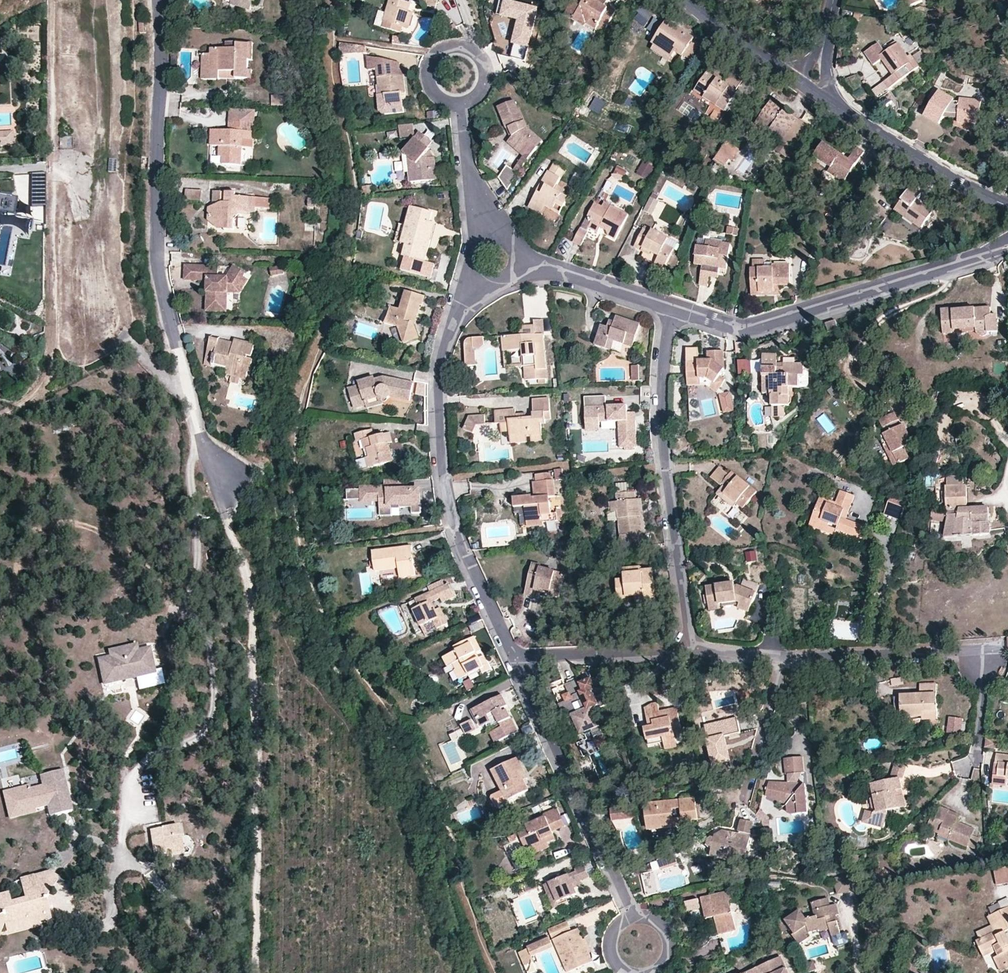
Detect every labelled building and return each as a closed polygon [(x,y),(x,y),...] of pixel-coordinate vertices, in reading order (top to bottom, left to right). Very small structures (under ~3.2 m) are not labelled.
[(241,8),(250,10),(253,2),(256,2),(256,0),(243,0),(241,8)] [(386,14),(381,13),(378,16),(375,25),(401,33),(403,27),(404,28),(409,11),(412,1),(412,0),(390,0),(386,14)] [(437,0),(419,0),(418,3),(418,4),(435,9),(438,0),(437,0)] [(593,0),(574,0),(565,16),(574,21),(576,18),(587,25),(585,28),(593,32),(595,29),(602,33),(615,12),(608,8),(605,12),(602,10),(604,6),(593,0)] [(910,8),(906,0),(904,0),(902,1),(902,0),(898,0),(904,11),(910,8)] [(611,3),(608,8),(615,12),(619,7),(611,3)] [(633,19),(645,27),(654,14),(643,6),(633,19)] [(413,13),(409,11),(404,28),(409,29),(413,13)] [(585,28),(587,25),(576,18),(574,21),(585,28)] [(675,29),(677,26),(668,21),(653,44),(655,45),(673,57),(676,52),(683,57),(684,55),(685,53),(692,57),(700,44),(693,40),(695,38),(681,30),(679,32),(675,29)] [(211,49),(211,55),(211,72),(236,72),(237,79),(252,79),(252,71),(249,70),(249,61),(252,60),(253,43),(238,43),(238,50),(211,49)] [(340,43),(340,56),(359,54),(358,46),(340,43)] [(881,60),(885,65),(888,63),(891,67),(890,68),(894,75),(893,76),(887,80),(891,87),(919,67),(910,55),(907,57),(898,44),(886,52),(880,44),(865,54),(874,65),(881,60)] [(670,61),(673,57),(655,45),(652,50),(670,61)] [(358,46),(359,54),(367,53),(366,47),(358,46)] [(673,57),(670,61),(677,66),(683,57),(676,52),(673,57)] [(220,78),(237,79),(236,72),(211,72),(211,55),(202,54),(201,80),(220,80),(220,78)] [(367,57),(369,71),(378,70),(381,95),(378,95),(380,111),(384,115),(388,114),(387,107),(403,105),(402,93),(406,93),(403,75),(406,75),(405,66),(400,67),(400,63),(367,57)] [(885,65),(893,76),(894,75),(890,68),(891,67),(888,63),(885,65)] [(714,76),(704,70),(689,93),(693,96),(695,92),(706,100),(717,107),(720,104),(728,109),(739,93),(736,91),(745,77),(733,69),(726,79),(724,83),(714,76)] [(717,73),(714,76),(724,83),(726,79),(717,73)] [(939,91),(926,114),(941,122),(944,118),(946,114),(959,115),(959,118),(958,124),(969,124),(980,125),(982,104),(971,103),(972,100),(965,100),(965,103),(960,103),(952,103),(954,99),(939,91)] [(704,103),(706,100),(695,92),(693,96),(704,103)] [(498,107),(507,128),(509,128),(513,136),(511,139),(530,156),(543,142),(528,128),(520,109),(518,110),(514,101),(498,107)] [(785,110),(777,105),(775,109),(768,104),(758,119),(772,128),(770,132),(782,141),(776,151),(786,157),(808,126),(789,113),(787,117),(783,114),(785,110)] [(387,107),(388,114),(404,112),(403,105),(387,107)] [(236,122),(255,123),(255,111),(231,109),(229,131),(229,135),(236,135),(236,122)] [(724,116),(715,110),(709,120),(717,125),(724,116)] [(939,126),(941,122),(926,114),(924,117),(939,126)] [(756,123),(770,132),(772,128),(758,119),(756,123)] [(229,131),(212,130),(211,146),(220,146),(220,157),(223,157),(223,164),(242,165),(243,140),(254,140),(255,123),(236,122),(236,135),(229,135),(229,131)] [(411,124),(401,126),(402,138),(413,136),(411,124)] [(0,133),(0,147),(13,146),(13,132),(0,133)] [(432,142),(420,132),(403,153),(408,156),(416,163),(418,181),(437,180),(435,158),(429,159),(426,155),(430,150),(428,147),(432,142)] [(530,156),(511,139),(507,143),(523,157),(514,170),(519,173),(530,156)] [(739,150),(726,141),(715,158),(726,165),(730,159),(733,160),(739,150)] [(863,151),(857,147),(849,158),(847,160),(841,156),(842,154),(824,142),(814,157),(831,169),(829,173),(843,182),(863,151)] [(435,158),(430,150),(426,155),(429,159),(435,158)] [(410,182),(418,181),(416,163),(408,156),(410,182)] [(726,165),(715,158),(714,161),(724,168),(726,165)] [(654,167),(644,162),(637,174),(648,180),(654,167)] [(566,170),(554,163),(549,172),(560,178),(561,179),(566,170)] [(508,189),(519,173),(514,170),(507,166),(499,177),(506,187),(508,189)] [(536,191),(538,192),(542,195),(548,186),(554,189),(557,184),(560,178),(549,172),(548,171),(536,191)] [(46,207),(46,174),(32,174),(32,207),(46,207)] [(554,189),(562,194),(565,189),(557,184),(554,189)] [(569,198),(562,194),(554,189),(548,186),(542,195),(538,192),(531,203),(539,207),(541,205),(546,208),(559,215),(569,198)] [(898,211),(904,215),(906,214),(917,221),(917,224),(924,229),(935,213),(918,202),(922,197),(909,187),(900,201),(903,203),(898,211)] [(202,190),(186,190),(186,200),(202,200),(202,190)] [(217,208),(210,208),(211,220),(214,224),(225,224),(225,229),(234,230),(235,219),(242,213),(250,213),(250,198),(236,197),(236,193),(221,192),(221,202),(222,202),(222,208),(217,208)] [(8,214),(8,215),(15,217),(18,199),(12,198),(12,197),(1,194),(0,196),(0,195),(0,212),(8,214)] [(659,197),(653,194),(645,211),(653,215),(659,202),(656,201),(659,197)] [(269,199),(256,199),(256,207),(269,208),(269,199)] [(595,203),(587,218),(574,243),(581,246),(590,229),(598,233),(600,228),(601,226),(606,228),(607,232),(609,236),(616,239),(629,215),(605,202),(603,207),(595,203)] [(542,215),(546,208),(541,205),(539,207),(531,203),(528,207),(542,215)] [(410,207),(405,225),(401,243),(405,244),(402,256),(405,257),(402,270),(430,277),(434,263),(424,260),(428,249),(422,248),(429,222),(432,212),(410,207)] [(904,215),(917,224),(917,221),(906,214),(904,215)] [(435,224),(429,222),(422,248),(428,249),(435,224)] [(405,225),(398,224),(394,241),(401,243),(405,225)] [(651,234),(644,230),(635,248),(642,251),(643,249),(651,253),(659,257),(657,261),(665,265),(674,249),(666,245),(669,238),(653,230),(651,234)] [(677,243),(669,238),(666,245),(674,249),(677,243)] [(730,245),(707,241),(706,248),(698,246),(696,258),(704,259),(703,266),(700,284),(708,286),(709,277),(710,273),(719,274),(720,269),(726,269),(730,245)] [(695,265),(703,266),(704,259),(696,258),(695,265)] [(751,268),(751,283),(759,282),(759,294),(775,293),(775,287),(780,287),(791,287),(790,265),(765,265),(765,260),(753,260),(754,268),(751,268)] [(663,269),(665,265),(657,261),(655,265),(663,269)] [(188,265),(184,265),(184,280),(195,280),(195,274),(188,274),(188,265)] [(218,266),(188,265),(188,274),(195,274),(195,280),(202,281),(206,281),(206,288),(205,312),(221,312),(221,302),(227,303),(227,293),(227,287),(235,288),(242,277),(245,274),(233,266),(225,277),(217,277),(218,266)] [(275,268),(268,269),(269,277),(277,275),(275,268)] [(247,280),(242,277),(235,288),(227,287),(227,293),(239,293),(247,280)] [(781,296),(780,287),(775,287),(775,293),(759,294),(759,282),(751,283),(752,296),(781,296)] [(423,296),(405,291),(400,309),(391,306),(390,305),(388,306),(389,307),(384,323),(398,327),(404,344),(419,338),(414,326),(411,325),(414,313),(417,314),(419,306),(416,306),(416,304),(422,306),(423,296)] [(989,304),(967,307),(967,308),(963,308),(963,307),(956,308),(956,307),(941,308),(943,332),(955,331),(954,328),(976,326),(977,329),(979,330),(980,331),(982,331),(984,332),(985,331),(987,331),(987,329),(996,328),(995,311),(990,312),(989,304)] [(607,328),(600,326),(594,345),(610,350),(613,342),(632,347),(639,324),(616,317),(614,322),(609,321),(607,328)] [(534,325),(534,335),(545,334),(544,319),(533,320),(534,325)] [(833,319),(824,322),(827,331),(836,328),(833,319)] [(519,326),(520,336),(534,335),(534,325),(519,326)] [(520,336),(502,337),(503,351),(522,349),(524,379),(538,379),(544,378),(545,378),(542,335),(534,335),(520,336)] [(463,340),(464,345),(473,344),(474,349),(479,349),(484,344),(483,339),(463,340)] [(230,343),(218,340),(217,344),(210,342),(205,361),(213,363),(214,359),(229,363),(227,368),(233,369),(231,376),(240,378),(246,380),(248,373),(250,373),(253,360),(247,359),(247,356),(252,357),(254,345),(234,340),(233,344),(233,348),(229,346),(230,343)] [(475,366),(474,349),(473,344),(464,345),(465,366),(475,366)] [(723,352),(706,353),(706,361),(697,361),(697,348),(685,348),(685,362),(685,382),(707,381),(713,385),(710,389),(718,395),(722,415),(732,413),(729,394),(724,395),(718,391),(723,382),(718,379),(723,370),(723,352)] [(771,395),(771,406),(783,406),(783,397),(789,397),(788,387),(792,387),(798,387),(797,375),(803,375),(803,364),(783,364),(783,368),(776,368),(776,364),(776,355),(763,356),(763,376),(771,376),(771,393),(773,393),(773,395),(771,395)] [(213,364),(227,368),(229,363),(214,359),(213,363),(213,364)] [(750,360),(737,362),(737,373),(751,374),(750,360)] [(239,385),(240,378),(231,376),(230,382),(239,385)] [(767,395),(771,395),(773,395),(773,393),(771,393),(771,376),(763,376),(763,393),(767,393),(767,395)] [(354,408),(366,405),(365,401),(380,396),(381,399),(383,399),(384,400),(385,400),(386,400),(387,399),(388,399),(389,398),(390,396),(408,399),(411,383),(382,378),(374,380),(373,377),(358,382),(359,385),(349,389),(354,408)] [(424,383),(415,381),(413,394),(423,395),(424,383)] [(707,381),(685,382),(686,385),(704,385),(710,389),(713,385),(707,381)] [(382,403),(381,399),(380,396),(365,401),(366,405),(367,408),(382,403)] [(604,396),(583,397),(584,425),(598,425),(598,422),(617,421),(618,448),(635,447),(634,421),(626,421),(625,406),(605,406),(604,396)] [(550,420),(548,399),(531,401),(533,417),(524,418),(514,419),(514,413),(513,408),(495,411),(495,423),(508,422),(509,432),(509,435),(515,435),(515,443),(526,442),(525,437),(530,436),(541,435),(540,424),(539,422),(544,421),(544,420),(550,420)] [(783,406),(771,406),(771,416),(783,416),(783,406)] [(886,429),(887,428),(898,422),(901,421),(897,413),(882,421),(886,429)] [(484,415),(469,416),(464,429),(474,433),(477,425),(485,424),(484,415)] [(509,432),(508,422),(500,423),(501,432),(509,432)] [(898,422),(887,428),(890,434),(901,428),(898,422)] [(598,425),(584,425),(585,436),(598,436),(598,425)] [(905,426),(901,428),(890,434),(886,436),(895,454),(890,456),(896,467),(911,460),(906,449),(914,445),(905,426)] [(371,429),(355,434),(357,442),(352,443),(357,466),(369,463),(371,467),(392,461),(389,450),(385,451),(384,444),(387,443),(391,442),(389,433),(373,437),(371,429)] [(881,438),(890,456),(895,454),(886,436),(881,438)] [(729,475),(719,468),(710,478),(720,486),(722,484),(729,475)] [(561,469),(554,470),(555,480),(562,480),(561,469)] [(731,472),(729,475),(722,484),(727,488),(724,493),(733,501),(742,508),(755,492),(731,472)] [(535,475),(535,482),(550,481),(550,474),(535,475)] [(946,477),(947,486),(963,486),(963,476),(946,477)] [(405,491),(405,480),(385,481),(385,488),(363,489),(363,490),(358,490),(358,500),(363,500),(363,501),(380,501),(380,508),(392,508),(392,505),(400,505),(400,508),(412,508),(412,514),(421,514),(421,504),(418,504),(418,500),(419,499),(419,490),(405,491)] [(535,482),(532,482),(533,490),(537,490),(537,497),(534,497),(531,498),(531,496),(514,498),(515,507),(525,506),(527,526),(543,525),(542,522),(541,514),(550,514),(548,497),(554,496),(552,481),(550,481),(535,482)] [(617,483),(617,492),(629,492),(628,483),(617,483)] [(963,486),(947,486),(944,486),(946,509),(966,508),(966,485),(963,486)] [(829,499),(820,496),(812,519),(829,525),(830,520),(839,523),(838,526),(864,536),(868,524),(846,516),(844,515),(845,512),(847,513),(854,494),(840,489),(836,501),(835,504),(828,502),(829,499)] [(358,500),(358,490),(348,490),(348,500),(358,500)] [(619,501),(617,501),(618,511),(619,534),(620,546),(642,544),(641,533),(638,500),(635,500),(634,492),(615,493),(616,498),(619,498),(619,501)] [(730,505),(733,501),(724,493),(720,497),(730,505)] [(895,504),(880,499),(876,511),(890,516),(895,504)] [(987,507),(966,508),(969,536),(989,534),(989,530),(988,521),(987,507)] [(392,508),(380,508),(380,517),(392,516),(392,508)] [(966,508),(946,509),(946,512),(947,512),(947,514),(932,512),(929,519),(946,521),(944,537),(969,536),(966,508)] [(556,513),(550,514),(541,514),(542,522),(556,520),(556,513)] [(835,533),(838,526),(839,523),(830,520),(829,525),(812,519),(810,524),(835,533)] [(547,542),(556,541),(556,533),(546,534),(547,542)] [(375,571),(379,571),(398,569),(399,578),(414,576),(410,546),(372,551),(373,560),(370,561),(371,566),(374,565),(375,571)] [(754,552),(744,553),(745,563),(755,562),(754,552)] [(532,596),(534,591),(536,584),(542,586),(541,589),(550,591),(550,588),(559,590),(563,574),(540,568),(540,565),(532,563),(524,594),(532,596)] [(415,579),(414,576),(399,578),(398,569),(379,571),(381,584),(415,579)] [(624,580),(616,581),(618,600),(627,599),(627,598),(635,598),(636,602),(654,600),(651,570),(640,571),(640,572),(623,574),(624,580)] [(430,592),(414,600),(418,608),(413,610),(421,627),(429,624),(433,622),(436,628),(447,623),(440,608),(436,610),(432,602),(440,599),(442,602),(453,597),(447,584),(443,585),(441,581),(428,588),(430,592)] [(558,597),(559,590),(550,588),(550,591),(541,589),(542,586),(536,584),(534,591),(540,593),(541,592),(549,594),(549,595),(558,597)] [(706,587),(709,606),(718,605),(724,604),(726,618),(733,618),(736,620),(736,621),(734,628),(741,629),(755,592),(738,586),(733,587),(729,587),(729,584),(706,587)] [(414,600),(407,603),(411,611),(413,610),(418,608),(414,600)] [(432,631),(429,624),(421,627),(425,635),(432,631)] [(873,627),(864,626),(863,641),(872,641),(873,627)] [(600,634),(591,635),(592,643),(601,642),(600,634)] [(456,652),(443,658),(447,667),(453,665),(456,670),(454,671),(459,680),(481,670),(482,673),(490,669),(483,656),(479,658),(476,652),(480,650),(474,637),(453,647),(456,652)] [(104,686),(154,675),(149,651),(138,653),(136,647),(109,653),(111,659),(99,662),(104,686)] [(579,679),(567,684),(571,692),(573,698),(566,701),(561,703),(568,718),(575,715),(577,722),(576,723),(579,732),(584,734),(590,732),(598,728),(598,726),(591,707),(597,705),(598,707),(612,702),(605,685),(596,689),(592,678),(581,683),(579,679)] [(921,685),(921,694),(921,696),(915,696),(915,697),(901,697),(902,718),(912,718),(912,720),(923,720),(923,713),(937,713),(936,685),(921,685)] [(563,695),(566,701),(573,698),(571,692),(563,695)] [(508,706),(503,696),(474,710),(482,727),(491,722),(490,719),(488,716),(494,713),(495,716),(501,728),(495,732),(499,741),(518,732),(508,710),(504,712),(503,708),(506,706),(508,706)] [(646,709),(648,723),(652,722),(653,727),(649,727),(645,728),(648,741),(663,738),(664,743),(664,744),(676,742),(675,735),(682,733),(677,708),(660,711),(657,703),(653,705),(646,709)] [(741,730),(737,713),(718,718),(719,726),(705,729),(709,747),(716,746),(719,759),(736,755),(733,741),(729,742),(727,733),(731,733),(741,730)] [(937,721),(937,713),(923,713),(923,720),(923,722),(937,721)] [(947,738),(961,739),(963,719),(949,718),(947,738)] [(472,722),(462,726),(466,734),(476,730),(472,722)] [(605,743),(598,728),(590,732),(598,750),(602,749),(601,745),(605,743)] [(495,743),(499,741),(495,732),(490,734),(495,743)] [(459,739),(457,733),(450,736),(453,741),(459,739)] [(649,746),(664,743),(663,738),(648,741),(649,746)] [(677,748),(676,742),(664,744),(666,751),(677,748)] [(713,761),(719,759),(716,746),(709,747),(713,761)] [(997,754),(996,759),(996,763),(994,785),(991,784),(990,788),(997,789),(997,786),(1007,787),(1007,779),(1007,755),(997,754)] [(804,773),(803,758),(784,759),(786,775),(788,775),(804,773)] [(490,797),(495,807),(529,790),(524,781),(519,771),(523,770),(518,759),(501,767),(507,778),(498,782),(502,791),(490,797)] [(891,775),(901,779),(905,766),(895,763),(891,775)] [(493,771),(498,782),(507,778),(501,767),(493,771)] [(523,770),(519,771),(524,781),(527,779),(523,770)] [(32,790),(16,794),(20,812),(36,809),(49,805),(52,816),(72,812),(62,771),(42,776),(45,786),(32,790)] [(805,784),(804,773),(788,775),(788,784),(805,784)] [(613,781),(611,775),(601,779),(603,785),(606,784),(611,782),(613,781)] [(874,799),(877,813),(874,814),(871,826),(885,828),(887,813),(887,810),(899,808),(896,792),(902,791),(900,779),(871,785),(874,799)] [(808,814),(805,784),(788,784),(770,783),(766,797),(787,806),(788,814),(792,815),(808,814)] [(20,812),(16,794),(32,790),(31,786),(5,792),(12,818),(37,812),(36,809),(20,812)] [(905,806),(902,791),(896,792),(899,808),(905,806)] [(695,797),(680,800),(680,802),(676,803),(676,800),(645,804),(647,815),(652,814),(652,820),(648,821),(649,832),(650,832),(658,831),(657,826),(664,825),(664,830),(681,828),(680,820),(684,820),(685,827),(693,826),(692,822),(698,821),(695,797)] [(633,806),(611,809),(612,821),(635,819),(633,806)] [(948,814),(949,811),(941,808),(937,817),(933,815),(927,829),(939,834),(940,832),(949,836),(948,840),(967,848),(974,830),(960,824),(956,822),(958,819),(948,814)] [(565,826),(557,809),(544,814),(545,818),(527,826),(528,831),(519,835),(526,850),(530,848),(539,844),(540,847),(547,843),(556,840),(552,832),(549,825),(555,823),(558,829),(565,826)] [(770,820),(761,812),(756,816),(762,822),(763,835),(771,835),(770,820)] [(864,824),(871,826),(874,814),(865,813),(864,824)] [(753,823),(742,821),(738,832),(751,835),(754,825),(753,823)] [(552,832),(558,829),(555,823),(549,825),(552,832)] [(157,858),(169,856),(168,851),(184,848),(180,826),(152,831),(157,858)] [(751,838),(736,835),(735,838),(731,837),(732,833),(723,831),(715,838),(711,836),(708,839),(707,846),(710,849),(713,850),(712,851),(745,859),(751,838)] [(549,848),(547,843),(540,847),(539,844),(530,848),(533,855),(549,848)] [(744,865),(745,859),(712,851),(711,858),(744,865)] [(678,865),(674,854),(658,860),(660,870),(678,865)] [(589,878),(584,866),(575,870),(576,872),(544,886),(548,895),(553,893),(558,903),(567,899),(577,894),(575,889),(573,885),(581,881),(589,878)] [(994,869),(997,885),(1007,883),(1007,867),(994,869)] [(647,896),(659,892),(653,871),(641,875),(647,896)] [(0,935),(3,924),(32,917),(33,922),(40,921),(51,918),(46,898),(60,879),(50,872),(21,880),(25,898),(13,902),(10,893),(0,896),(0,935)] [(852,878),(836,881),(839,897),(854,893),(852,878)] [(524,887),(527,893),(527,894),(539,889),(535,882),(524,887)] [(525,895),(527,893),(524,887),(518,890),(521,897),(525,895)] [(733,900),(731,891),(702,899),(712,937),(737,930),(729,902),(733,900)] [(568,903),(567,899),(558,903),(553,893),(548,895),(554,909),(568,903)] [(699,900),(685,904),(689,914),(702,909),(699,900)] [(799,948),(809,941),(807,939),(807,937),(811,936),(821,933),(822,936),(831,934),(832,939),(840,937),(836,919),(827,921),(825,911),(831,910),(829,902),(814,905),(817,919),(808,921),(801,911),(786,922),(796,936),(793,938),(799,948)] [(990,924),(994,932),(980,938),(981,938),(976,941),(984,957),(997,951),(999,956),(994,958),(1001,972),(1007,969),(1007,952),(1006,953),(1003,948),(1007,946),(1007,938),(1005,932),(1007,930),(1007,907),(1002,910),(999,902),(989,907),(992,915),(987,917),(990,924)] [(837,908),(831,910),(825,911),(827,921),(836,919),(839,918),(837,908)] [(41,925),(40,921),(33,922),(32,917),(3,924),(0,935),(41,925)] [(579,929),(572,932),(568,922),(549,930),(558,950),(563,948),(569,961),(564,964),(568,972),(593,962),(579,929)] [(977,931),(980,938),(994,932),(990,924),(977,931)] [(846,935),(840,937),(832,939),(834,948),(836,949),(847,946),(848,944),(846,935)] [(527,947),(528,948),(518,952),(527,972),(535,972),(537,972),(531,956),(537,954),(539,949),(552,944),(549,938),(527,947)] [(553,947),(552,944),(539,949),(537,954),(543,951),(553,947)] [(558,950),(564,964),(569,961),(563,948),(558,950)] [(993,955),(985,958),(989,970),(997,967),(993,955)] [(755,968),(758,972),(788,972),(780,956),(755,968)] [(812,963),(804,966),(806,972),(810,972),(815,972),(812,963)]
